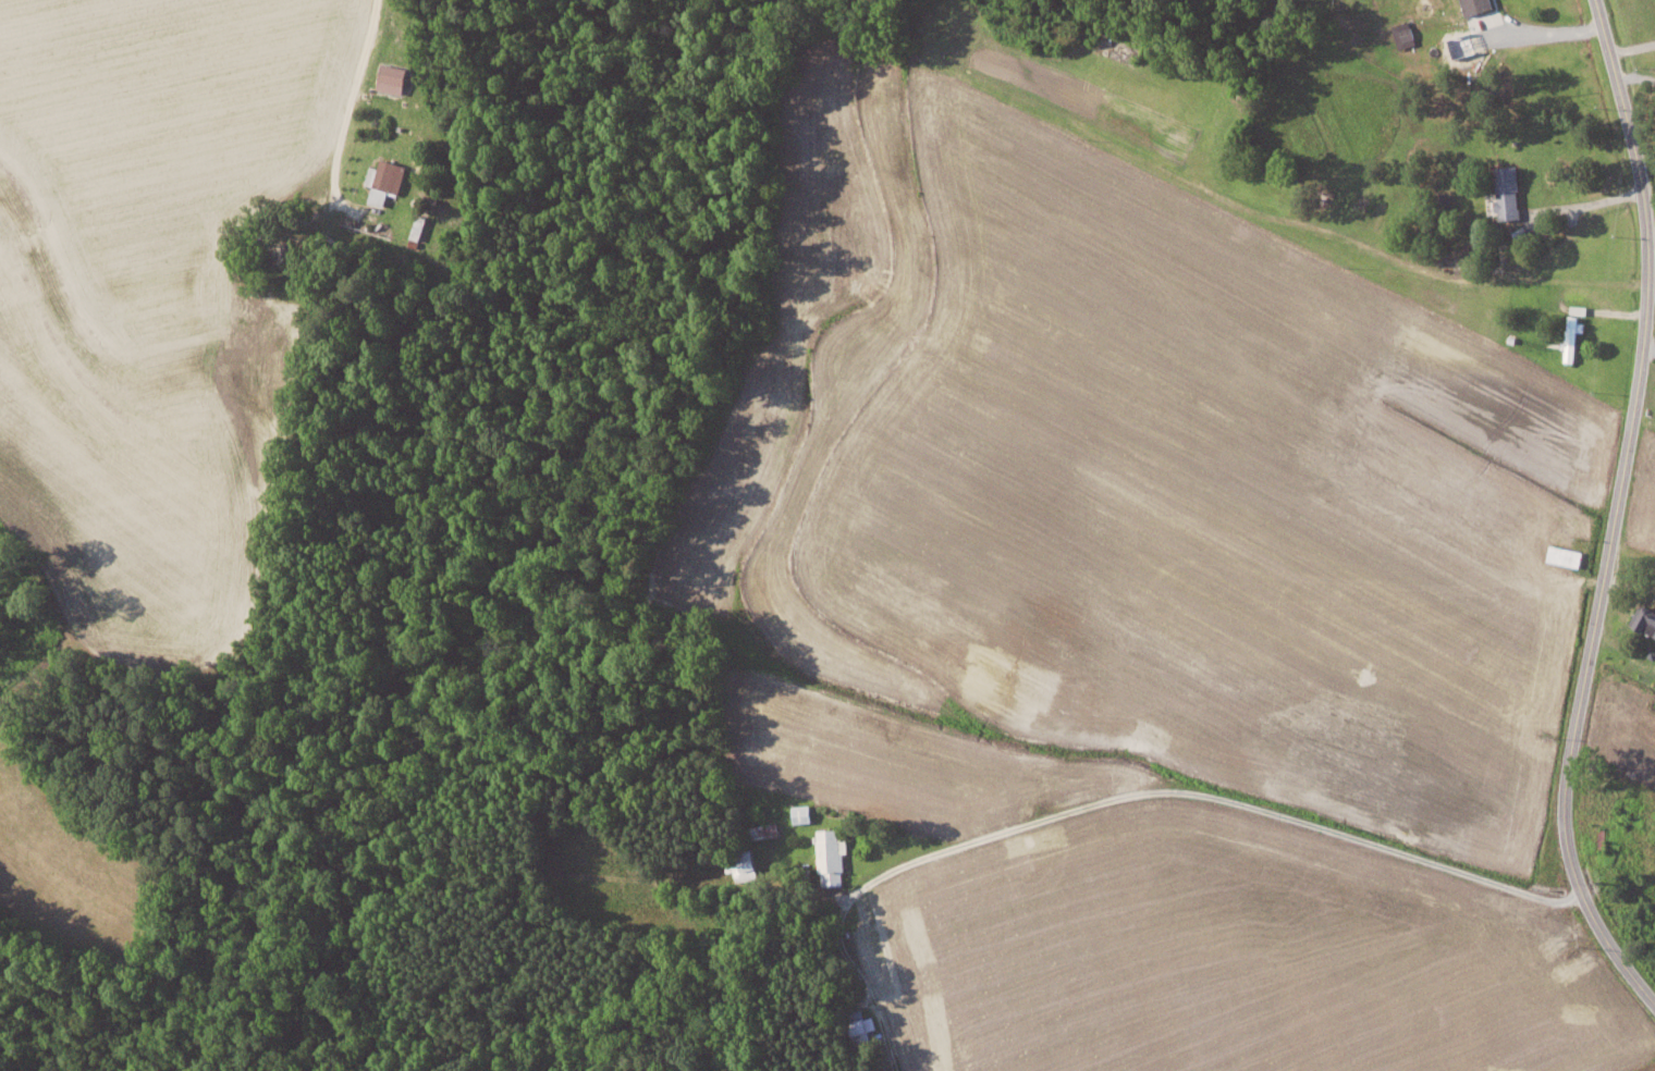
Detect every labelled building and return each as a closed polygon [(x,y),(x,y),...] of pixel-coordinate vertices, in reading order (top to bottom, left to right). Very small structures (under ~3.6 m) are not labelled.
[(1466,16),(1495,9),(1493,0),(1463,0),(1466,16)] [(1418,44),(1411,21),(1394,26),(1401,49),(1418,44)] [(405,92),(409,66),(383,63),(380,89),(405,92)] [(408,165),(382,158),(380,166),(371,164),(366,184),(374,186),(369,202),(385,207),(390,190),(401,193),(408,165)] [(1520,165),(1497,166),(1500,218),(1522,217),(1520,165)] [(1577,362),(1578,331),(1587,331),(1587,318),(1567,317),(1564,361),(1577,362)] [(793,806),(795,823),(814,821),(812,804),(793,806)] [(781,834),(779,822),(751,826),(753,838),(781,834)] [(821,886),(846,885),(844,853),(849,853),(849,838),(841,839),(840,828),(819,829),(821,886)] [(726,872),(734,870),(736,881),(759,878),(755,849),(724,854),(726,872)] [(869,1030),(877,1028),(874,1016),(865,1018),(863,1009),(849,1012),(857,1043),(871,1040),(869,1030)]
